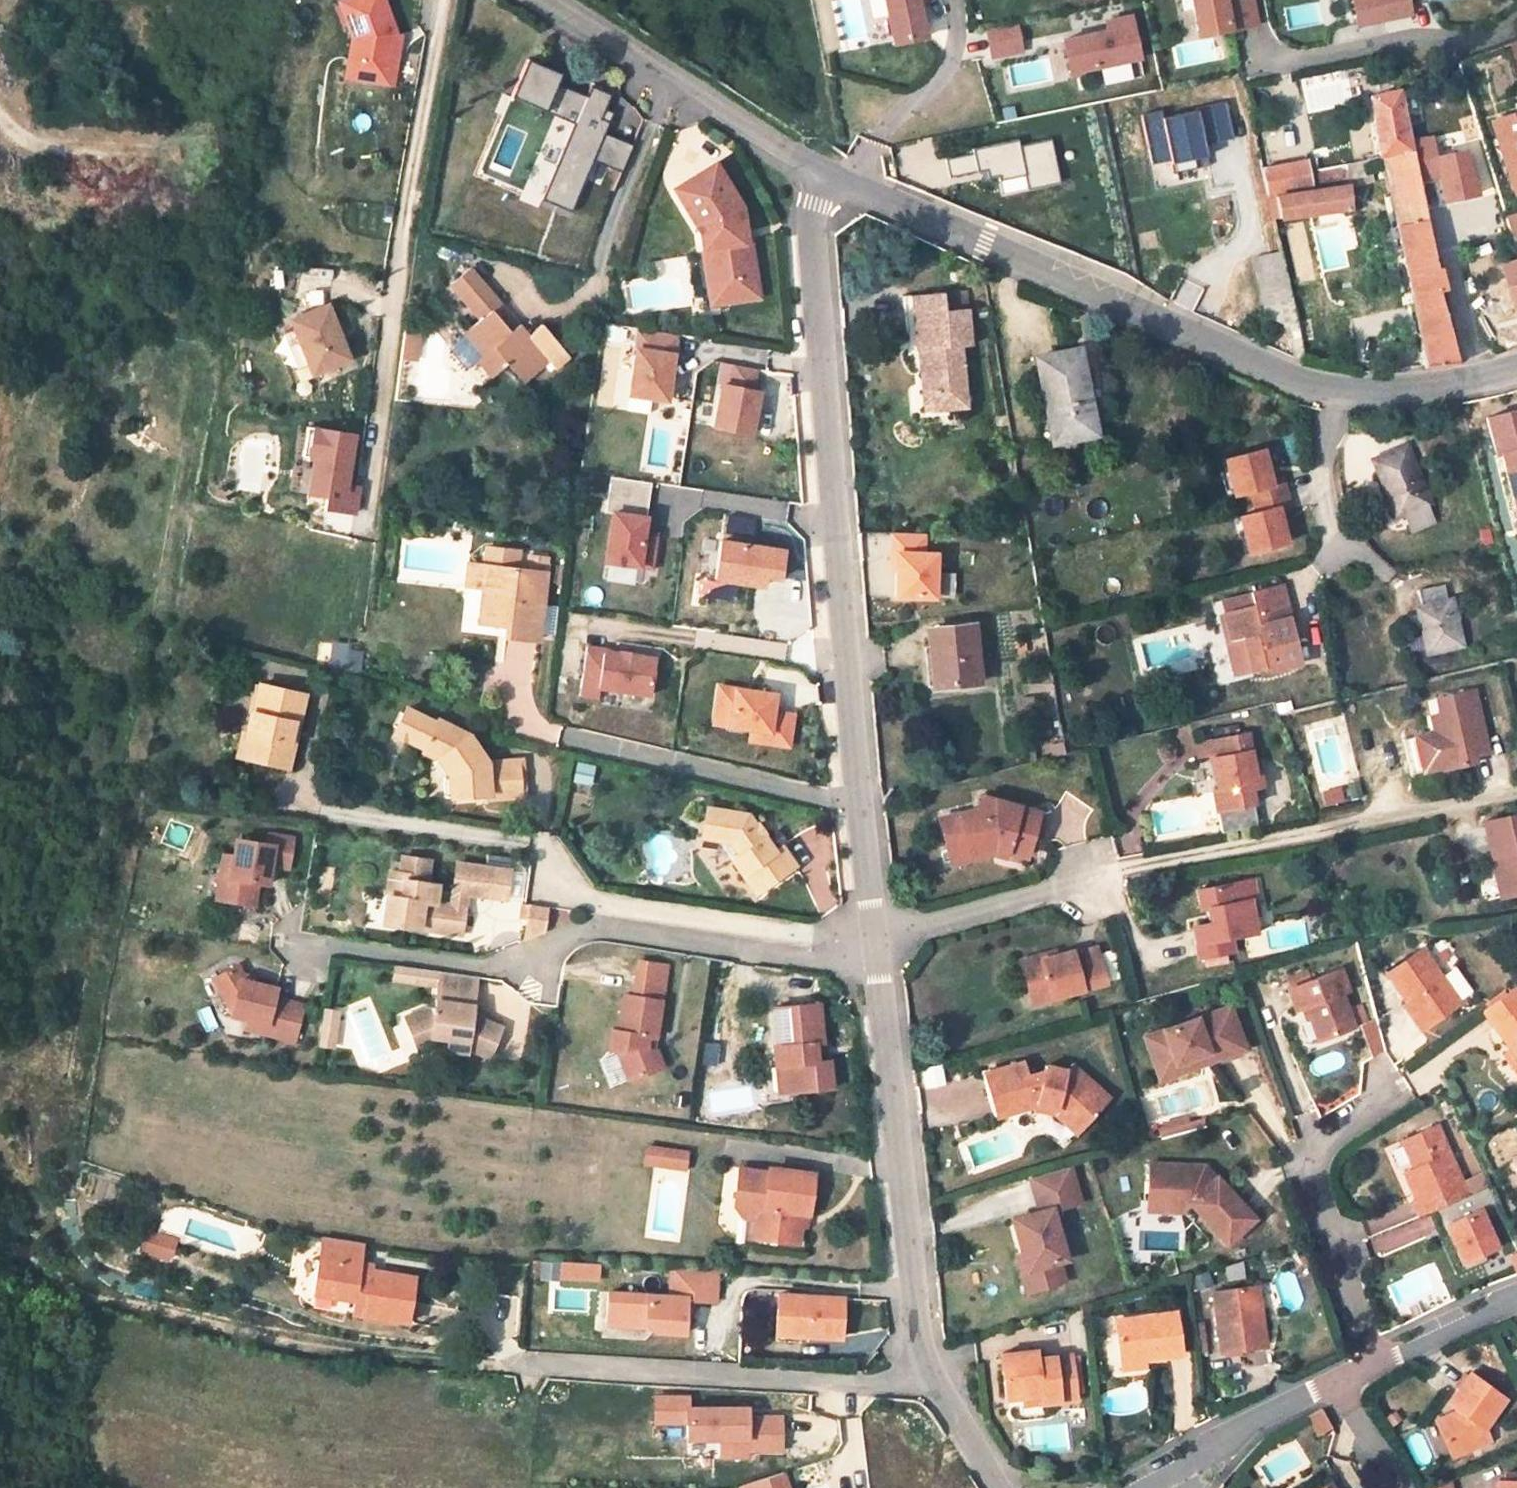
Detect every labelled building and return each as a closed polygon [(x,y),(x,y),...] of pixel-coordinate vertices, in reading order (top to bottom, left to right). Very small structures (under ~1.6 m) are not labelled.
[(350,34),(344,73),(389,81),(394,56),(389,55),(393,31),(383,0),(338,0),(350,34)] [(885,0),(867,0),(871,17),(887,13),(885,0)] [(887,13),(894,42),(925,35),(917,0),(885,0),(887,13)] [(1182,12),(1194,10),(1193,0),(1179,0),(1182,12)] [(1194,10),(1198,30),(1229,24),(1225,2),(1224,0),(1193,0),(1194,10)] [(1225,2),(1229,24),(1198,30),(1200,36),(1257,25),(1252,0),(1236,0),(1225,2)] [(1381,0),(1353,0),(1358,24),(1384,19),(1381,0)] [(1384,19),(1411,14),(1408,0),(1381,0),(1384,19)] [(1094,34),(1059,41),(1065,72),(1136,58),(1128,17),(1103,22),(1106,36),(1099,37),(1094,34)] [(1013,25),(984,31),(989,57),(1018,52),(1013,25)] [(398,31),(393,31),(389,55),(394,56),(398,31)] [(541,200),(572,213),(593,160),(604,134),(609,122),(601,119),(605,110),(611,95),(591,86),(586,96),(557,84),(561,74),(526,59),(510,98),(545,112),(544,114),(572,126),(541,200)] [(1412,150),(1401,92),(1372,98),(1381,157),(1382,157),(1412,150)] [(1197,168),(1195,159),(1207,156),(1205,145),(1234,139),(1226,102),(1196,108),(1196,111),(1162,118),(1161,110),(1140,115),(1147,146),(1166,142),(1170,160),(1173,173),(1197,168)] [(601,119),(609,122),(613,113),(605,110),(601,119)] [(1491,121),(1513,188),(1516,186),(1516,113),(1491,121)] [(604,134),(593,160),(622,172),(633,146),(604,134)] [(1424,180),(1440,176),(1446,204),(1478,197),(1468,154),(1439,161),(1434,138),(1416,142),(1424,180)] [(1021,147),(1020,140),(974,150),(979,172),(988,170),(989,177),(1000,175),(1001,181),(1028,176),(1030,189),(1061,183),(1052,141),(1021,147)] [(1166,142),(1147,146),(1151,164),(1170,160),(1166,142)] [(1412,150),(1382,157),(1420,337),(1424,368),(1458,364),(1441,290),(1446,289),(1440,267),(1437,267),(1412,150)] [(1195,159),(1197,168),(1209,166),(1207,156),(1195,159)] [(1262,168),(1267,195),(1274,193),(1311,187),(1306,160),(1262,168)] [(1345,165),(1348,179),(1349,186),(1373,181),(1368,160),(1345,165)] [(737,281),(740,300),(758,296),(749,240),(745,241),(740,206),(714,164),(673,188),(699,231),(702,250),(711,257),(715,284),(737,281)] [(1316,170),(1319,185),(1348,179),(1345,165),(1316,170)] [(1280,218),(1351,208),(1349,186),(1275,196),(1274,193),(1267,195),(1274,225),(1281,224),(1280,218)] [(1505,218),(1516,255),(1516,214),(1505,218)] [(711,304),(740,300),(737,281),(715,284),(711,257),(702,250),(711,304)] [(1294,358),(1303,356),(1280,251),(1254,257),(1267,315),(1285,325),(1294,358)] [(1501,264),(1515,305),(1516,304),(1516,259),(1501,264)] [(555,369),(569,357),(541,325),(529,336),(520,325),(519,326),(511,333),(504,325),(513,318),(470,269),(451,286),(481,321),(467,334),(469,336),(451,352),(467,371),(479,360),(494,377),(509,365),(524,383),(549,362),(555,369)] [(966,307),(945,309),(943,292),(911,295),(916,340),(920,339),(923,370),(920,370),(922,394),(945,391),(947,408),(965,406),(959,346),(970,345),(966,307)] [(327,305),(290,320),(293,329),(308,364),(311,374),(348,359),(340,339),(335,325),(327,305)] [(519,326),(513,318),(504,325),(511,333),(519,326)] [(335,325),(340,339),(345,337),(340,323),(335,325)] [(308,364),(293,329),(283,333),(297,369),(308,364)] [(675,334),(637,329),(627,395),(665,400),(675,334)] [(417,333),(404,331),(400,358),(414,360),(417,333)] [(1052,440),(1094,432),(1078,350),(1039,358),(1047,397),(1044,398),(1052,440)] [(733,365),(729,386),(720,385),(712,427),(750,434),(758,392),(750,390),(754,369),(733,365)] [(1503,455),(1516,507),(1516,411),(1487,419),(1497,457),(1503,455)] [(308,493),(331,497),(329,510),(348,512),(359,514),(363,487),(350,485),(357,435),(317,429),(308,493)] [(1426,504),(1429,503),(1406,447),(1370,461),(1395,517),(1405,513),(1412,530),(1433,521),(1426,504)] [(1282,476),(1270,479),(1262,449),(1223,458),(1234,494),(1250,490),(1256,512),(1239,516),(1248,552),(1286,542),(1278,512),(1290,508),(1282,476)] [(650,486),(609,479),(603,514),(611,516),(603,563),(649,571),(655,538),(642,536),(650,486)] [(320,528),(326,529),(329,510),(323,509),(320,528)] [(348,512),(329,510),(326,529),(345,532),(348,512)] [(891,554),(896,554),(896,569),(895,596),(934,597),(935,554),(923,553),(923,533),(892,532),(891,554)] [(787,550),(722,541),(716,581),(766,588),(767,578),(783,580),(787,550)] [(483,564),(469,562),(465,584),(482,586),(477,621),(498,623),(498,616),(506,617),(503,635),(537,639),(546,560),(528,557),(526,570),(515,568),(518,550),(485,546),(483,564)] [(1300,664),(1292,628),(1287,630),(1285,621),(1290,620),(1282,586),(1248,593),(1250,597),(1252,608),(1223,614),(1230,643),(1243,640),(1250,670),(1267,666),(1268,671),(1300,664)] [(1451,600),(1447,600),(1443,586),(1418,592),(1422,606),(1417,607),(1427,650),(1461,643),(1451,600)] [(1252,608),(1250,597),(1221,604),(1223,614),(1252,608)] [(934,689),(979,684),(972,623),(937,626),(938,635),(929,636),(934,689)] [(938,635),(937,626),(928,627),(929,636),(938,635)] [(1250,670),(1243,640),(1230,643),(1237,673),(1250,670)] [(350,644),(335,642),(332,668),(347,670),(350,644)] [(614,658),(615,654),(582,649),(581,657),(598,660),(598,655),(614,658)] [(359,671),(361,652),(345,650),(343,669),(359,671)] [(646,697),(651,661),(635,659),(635,657),(615,654),(614,658),(598,655),(598,660),(581,657),(576,689),(594,692),(594,689),(646,697)] [(246,734),(239,732),(234,755),(290,768),(295,745),(290,744),(295,724),(299,725),(305,695),(256,684),(246,734)] [(594,692),(576,689),(575,696),(593,699),(594,692)] [(770,698),(714,689),(711,710),(727,712),(725,726),(747,730),(764,732),(762,744),(783,747),(788,718),(767,715),(770,698)] [(1466,765),(1464,756),(1474,754),(1488,751),(1474,689),(1437,698),(1440,715),(1444,730),(1434,733),(1403,739),(1411,774),(1443,767),(1444,770),(1466,765)] [(449,776),(451,797),(473,795),(473,789),(487,788),(487,798),(519,797),(516,761),(485,762),(468,736),(435,720),(434,722),(405,708),(393,733),(421,747),(420,749),(436,757),(449,776)] [(709,724),(725,726),(727,712),(711,710),(709,724)] [(1444,730),(1440,715),(1430,716),(1434,733),(1444,730)] [(764,732),(747,730),(745,741),(762,744),(764,732)] [(1255,776),(1246,733),(1198,742),(1202,760),(1211,758),(1215,779),(1217,789),(1213,790),(1221,832),(1257,825),(1250,790),(1262,787),(1260,775),(1255,776)] [(1474,754),(1464,756),(1466,765),(1476,762),(1474,754)] [(1319,809),(1344,802),(1339,783),(1314,790),(1319,809)] [(969,852),(992,847),(1012,853),(1025,856),(1038,813),(989,798),(980,799),(982,808),(940,818),(946,848),(967,843),(969,852)] [(773,864),(748,823),(705,811),(702,823),(716,827),(712,841),(727,844),(737,860),(727,866),(750,904),(791,879),(780,860),(773,864)] [(1497,857),(1506,897),(1516,895),(1516,815),(1483,823),(1492,858),(1497,857)] [(712,841),(716,827),(702,823),(699,838),(712,841)] [(202,853),(200,874),(214,876),(210,899),(235,902),(237,882),(249,884),(251,866),(268,868),(272,838),(243,835),(242,845),(220,842),(219,855),(202,853)] [(967,843),(946,848),(950,864),(993,854),(1011,859),(1012,853),(992,847),(969,852),(967,843)] [(720,868),(719,851),(700,852),(701,869),(720,868)] [(389,872),(383,925),(462,934),(465,907),(451,905),(436,903),(438,885),(426,883),(429,861),(401,857),(400,873),(389,872)] [(1502,898),(1506,897),(1497,857),(1492,858),(1502,898)] [(454,883),(466,885),(465,893),(467,894),(505,899),(509,870),(457,863),(454,883)] [(197,897),(210,899),(214,876),(200,874),(197,897)] [(1243,899),(1247,899),(1250,914),(1259,913),(1253,880),(1240,882),(1243,899)] [(1253,932),(1250,914),(1247,899),(1243,899),(1240,882),(1201,889),(1203,908),(1211,906),(1213,921),(1191,924),(1196,956),(1231,950),(1228,937),(1253,932)] [(465,893),(466,885),(454,883),(451,905),(465,907),(467,894),(465,893)] [(528,919),(530,904),(522,903),(520,917),(528,919)] [(547,906),(530,904),(528,919),(524,940),(543,932),(547,906)] [(1019,961),(1029,997),(1049,992),(1051,998),(1106,983),(1096,948),(1073,954),(1073,951),(1057,956),(1041,960),(1040,956),(1019,961)] [(1459,1004),(1421,948),(1386,973),(1406,1002),(1410,999),(1428,1025),(1459,1004)] [(1056,951),(1040,956),(1041,960),(1057,956),(1056,951)] [(262,1038),(290,1041),(295,1000),(255,995),(256,984),(234,981),(223,962),(198,981),(210,997),(208,1003),(221,1016),(243,1018),(242,1027),(263,1029),(262,1038)] [(618,1050),(628,1079),(661,1066),(655,1050),(652,1050),(665,966),(638,962),(633,996),(623,995),(618,1031),(611,1030),(608,1049),(618,1050)] [(385,980),(406,983),(407,968),(386,966),(385,980)] [(406,983),(429,987),(432,972),(407,968),(406,983)] [(1341,969),(1312,979),(1309,970),(1289,978),(1292,986),(1288,988),(1295,1011),(1305,1007),(1316,1040),(1354,1025),(1342,993),(1350,990),(1341,969)] [(432,972),(429,987),(427,1010),(412,1008),(392,1018),(404,1043),(415,1036),(437,1044),(434,1052),(453,1059),(455,1051),(479,1059),(490,1026),(462,1017),(471,977),(432,972)] [(1516,1011),(1516,992),(1514,988),(1487,1007),(1499,1023),(1516,1011)] [(1051,998),(1049,992),(1029,997),(1031,1003),(1051,998)] [(1410,999),(1406,1002),(1402,1005),(1419,1031),(1428,1025),(1410,999)] [(200,1027),(214,1022),(206,1000),(193,1005),(200,1027)] [(332,1047),(337,1008),(319,1005),(313,1045),(332,1047)] [(1244,1049),(1229,1006),(1143,1036),(1155,1070),(1206,1052),(1210,1061),(1244,1049)] [(1499,1023),(1494,1027),(1510,1050),(1516,1060),(1516,1011),(1499,1023)] [(769,1050),(771,1074),(784,1073),(785,1095),(826,1091),(823,1065),(808,1066),(807,1049),(820,1048),(817,1013),(772,1015),(774,1050),(769,1050)] [(1510,1050),(1502,1055),(1512,1068),(1516,1064),(1516,1060),(1510,1050)] [(1158,1080),(1210,1061),(1206,1052),(1155,1070),(1158,1080)] [(1024,1062),(982,1074),(994,1116),(1035,1105),(1036,1105),(1059,1110),(1067,1117),(1072,1111),(1086,1124),(1108,1100),(1080,1074),(1077,1077),(1067,1068),(1065,1071),(1044,1066),(1043,1072),(1028,1077),(1024,1062)] [(941,1063),(920,1065),(922,1087),(944,1084),(941,1063)] [(1077,1077),(1080,1074),(1071,1065),(1067,1068),(1077,1077)] [(772,1096),(785,1095),(784,1073),(771,1074),(772,1096)] [(925,1088),(928,1126),(977,1121),(974,1084),(925,1088)] [(1076,1135),(1086,1124),(1072,1111),(1067,1117),(1059,1110),(1036,1105),(1034,1110),(1054,1114),(1076,1135)] [(1199,1114),(1154,1121),(1157,1135),(1201,1128),(1199,1114)] [(1428,1212),(1466,1196),(1462,1186),(1460,1182),(1461,1182),(1436,1126),(1402,1140),(1415,1168),(1405,1173),(1416,1199),(1413,1201),(1420,1216),(1428,1212)] [(685,1170),(687,1152),(663,1149),(663,1153),(661,1166),(685,1170)] [(661,1166),(663,1153),(647,1150),(645,1164),(661,1166)] [(1165,1164),(1164,1181),(1151,1182),(1151,1201),(1165,1201),(1166,1212),(1183,1212),(1190,1204),(1230,1243),(1257,1216),(1217,1176),(1211,1183),(1200,1170),(1196,1175),(1190,1174),(1189,1165),(1165,1164)] [(1164,1181),(1165,1164),(1152,1164),(1151,1182),(1164,1181)] [(1189,1165),(1190,1174),(1196,1175),(1200,1170),(1211,1183),(1217,1176),(1206,1165),(1189,1165)] [(1064,1260),(1050,1211),(1079,1203),(1069,1167),(1029,1179),(1038,1213),(1012,1221),(1022,1255),(1026,1270),(1032,1268),(1038,1289),(1063,1282),(1057,1261),(1064,1260)] [(741,1218),(754,1219),(755,1207),(760,1207),(767,1173),(738,1169),(733,1206),(741,1218)] [(768,1169),(767,1173),(760,1207),(755,1207),(754,1219),(751,1239),(796,1246),(799,1228),(800,1223),(796,1222),(798,1214),(808,1215),(814,1176),(768,1169)] [(1466,1196),(1491,1185),(1487,1175),(1462,1186),(1466,1196)] [(1474,1213),(1481,1210),(1499,1202),(1491,1185),(1466,1196),(1474,1213)] [(1496,1246),(1481,1210),(1474,1213),(1466,1196),(1428,1212),(1436,1230),(1447,1226),(1466,1269),(1482,1262),(1478,1254),(1496,1246)] [(1151,1212),(1166,1212),(1165,1201),(1151,1201),(1151,1212)] [(800,1223),(799,1228),(806,1229),(808,1215),(798,1214),(796,1222),(800,1223)] [(1447,1226),(1436,1230),(1456,1274),(1466,1269),(1447,1226)] [(168,1258),(174,1239),(146,1231),(140,1249),(168,1258)] [(416,1277),(359,1268),(364,1243),(326,1237),(321,1265),(317,1268),(313,1293),(354,1299),(352,1312),(364,1314),(392,1319),(409,1321),(416,1277)] [(1038,1289),(1032,1268),(1026,1270),(1022,1255),(1016,1257),(1026,1293),(1038,1289)] [(1221,1265),(1224,1282),(1242,1279),(1239,1262),(1221,1265)] [(606,1321),(647,1324),(653,1331),(684,1333),(684,1326),(686,1301),(715,1302),(717,1271),(670,1268),(669,1293),(608,1289),(606,1321)] [(1259,1311),(1254,1312),(1250,1286),(1213,1292),(1220,1353),(1263,1348),(1259,1311)] [(777,1294),(775,1329),(789,1330),(789,1335),(793,1335),(800,1335),(840,1338),(842,1298),(777,1294)] [(1144,1358),(1184,1352),(1176,1311),(1116,1321),(1123,1361),(1144,1358)] [(392,1319),(364,1314),(364,1320),(391,1324),(392,1319)] [(792,1341),(793,1335),(789,1335),(789,1330),(775,1329),(774,1340),(792,1341)] [(1072,1388),(1067,1354),(1034,1358),(1033,1350),(1001,1355),(1006,1398),(1037,1393),(1072,1388)] [(1124,1370),(1146,1367),(1144,1358),(1123,1361),(1124,1370)] [(1504,1398),(1470,1373),(1449,1403),(1458,1410),(1454,1415),(1452,1413),(1436,1420),(1452,1456),(1489,1439),(1484,1427),(1504,1398)] [(1072,1388),(1037,1393),(1038,1402),(1073,1397),(1072,1388)] [(746,1407),(687,1407),(687,1397),(655,1397),(655,1423),(686,1423),(686,1439),(720,1439),(720,1456),(747,1456),(747,1449),(781,1449),(781,1416),(746,1416),(746,1407)] [(1322,1410),(1307,1417),(1319,1437),(1333,1428),(1322,1410)] [(783,1472),(739,1485),(740,1487),(788,1487),(783,1472)]
